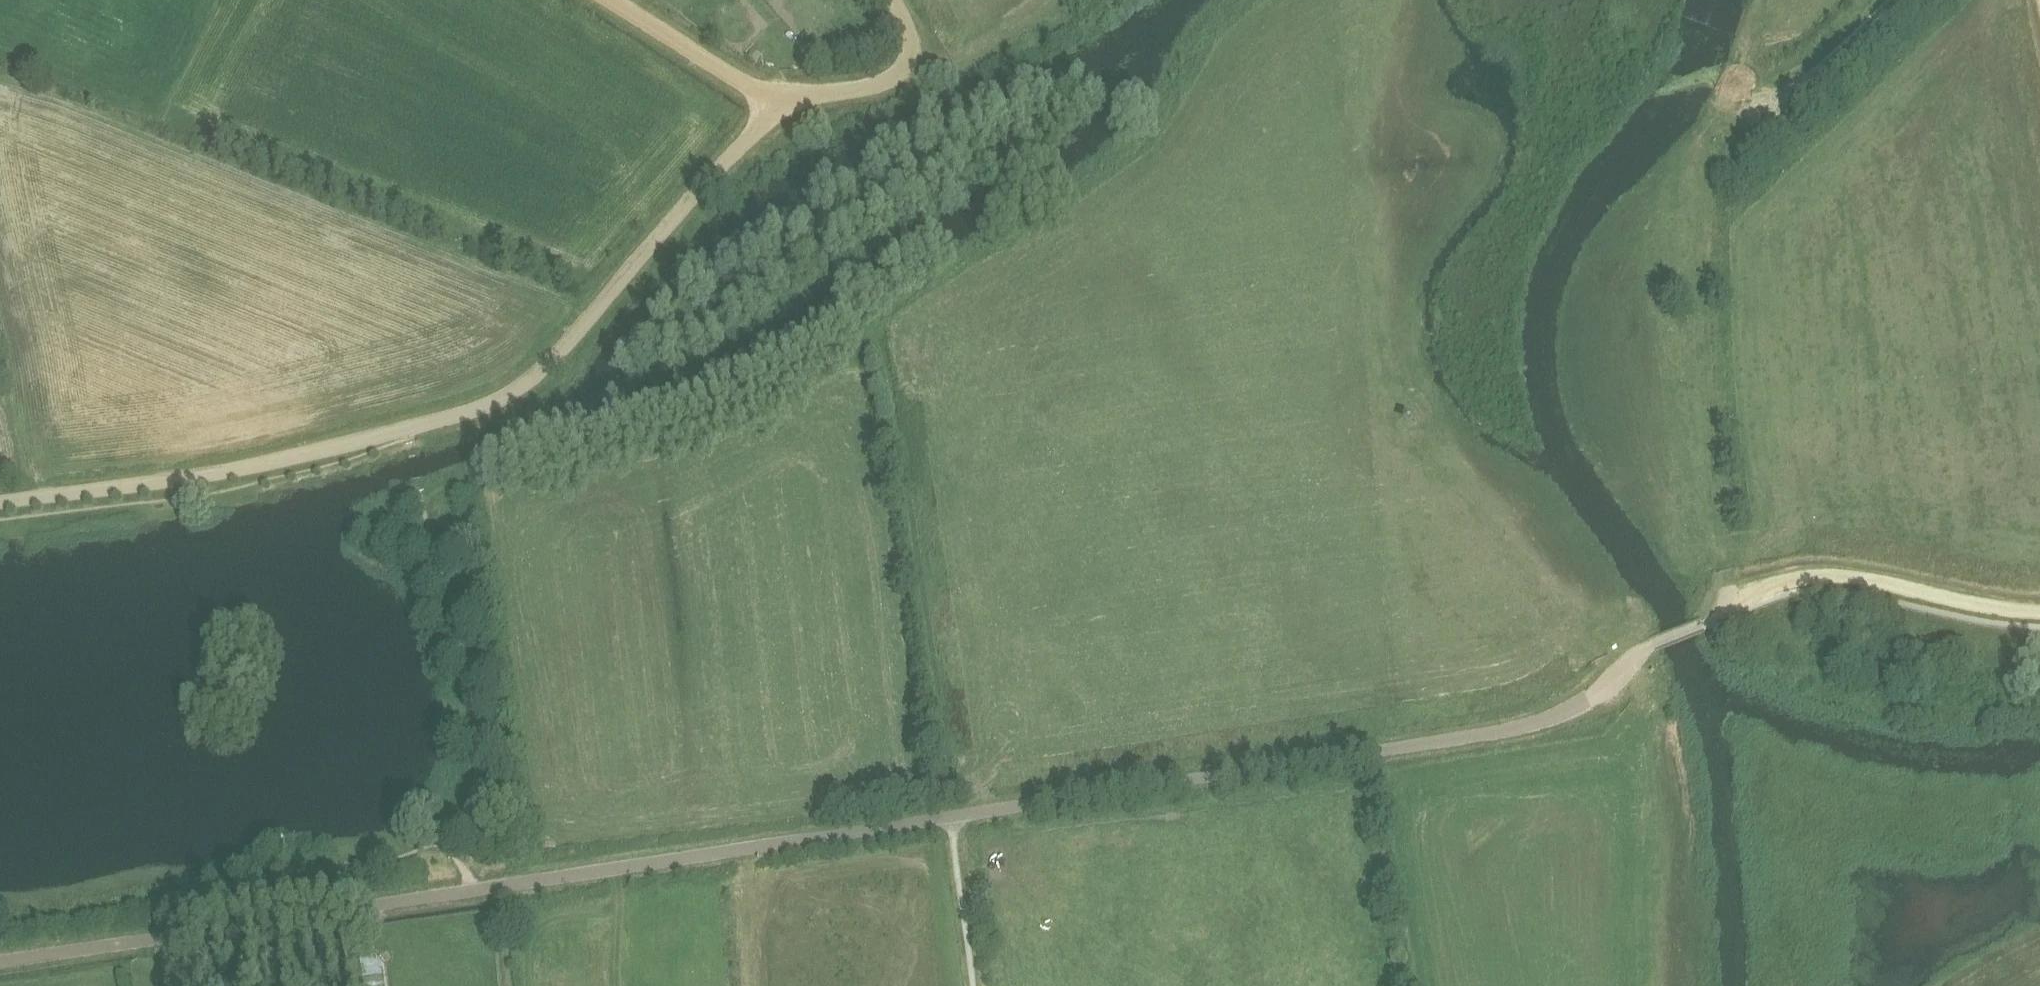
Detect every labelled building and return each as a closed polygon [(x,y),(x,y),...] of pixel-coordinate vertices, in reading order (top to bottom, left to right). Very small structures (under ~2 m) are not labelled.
[(362,954),(362,966),(365,985),(385,985),(383,975),(380,976),(378,965),(373,965),(372,953),(362,954)]
